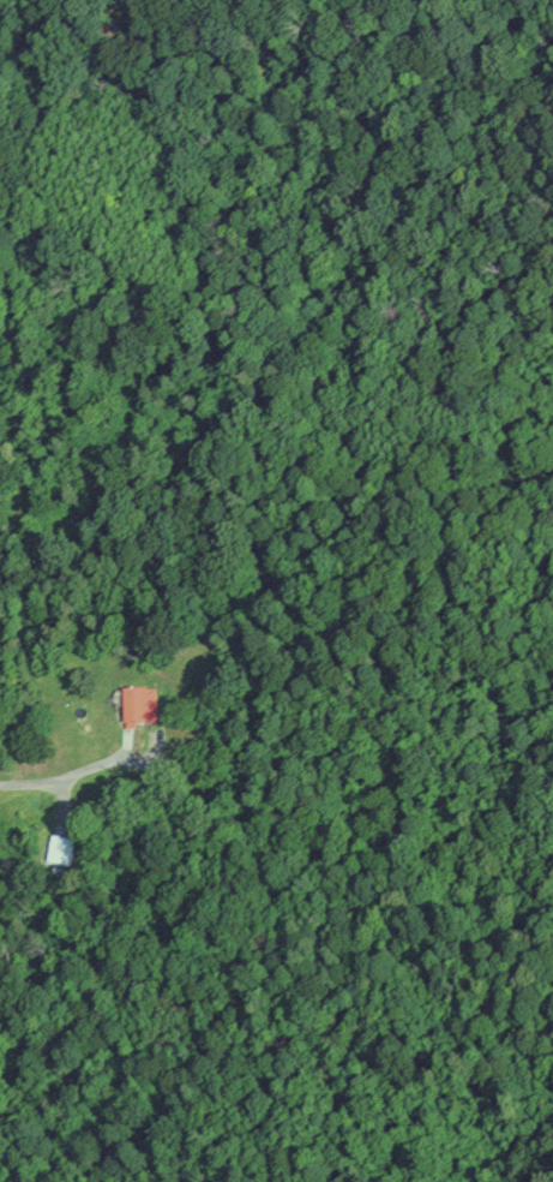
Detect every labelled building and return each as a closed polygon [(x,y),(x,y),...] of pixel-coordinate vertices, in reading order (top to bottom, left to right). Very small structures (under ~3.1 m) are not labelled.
[(122,728),(156,728),(156,690),(122,690),(122,728)] [(71,865),(74,840),(51,837),(48,862),(71,865)]
